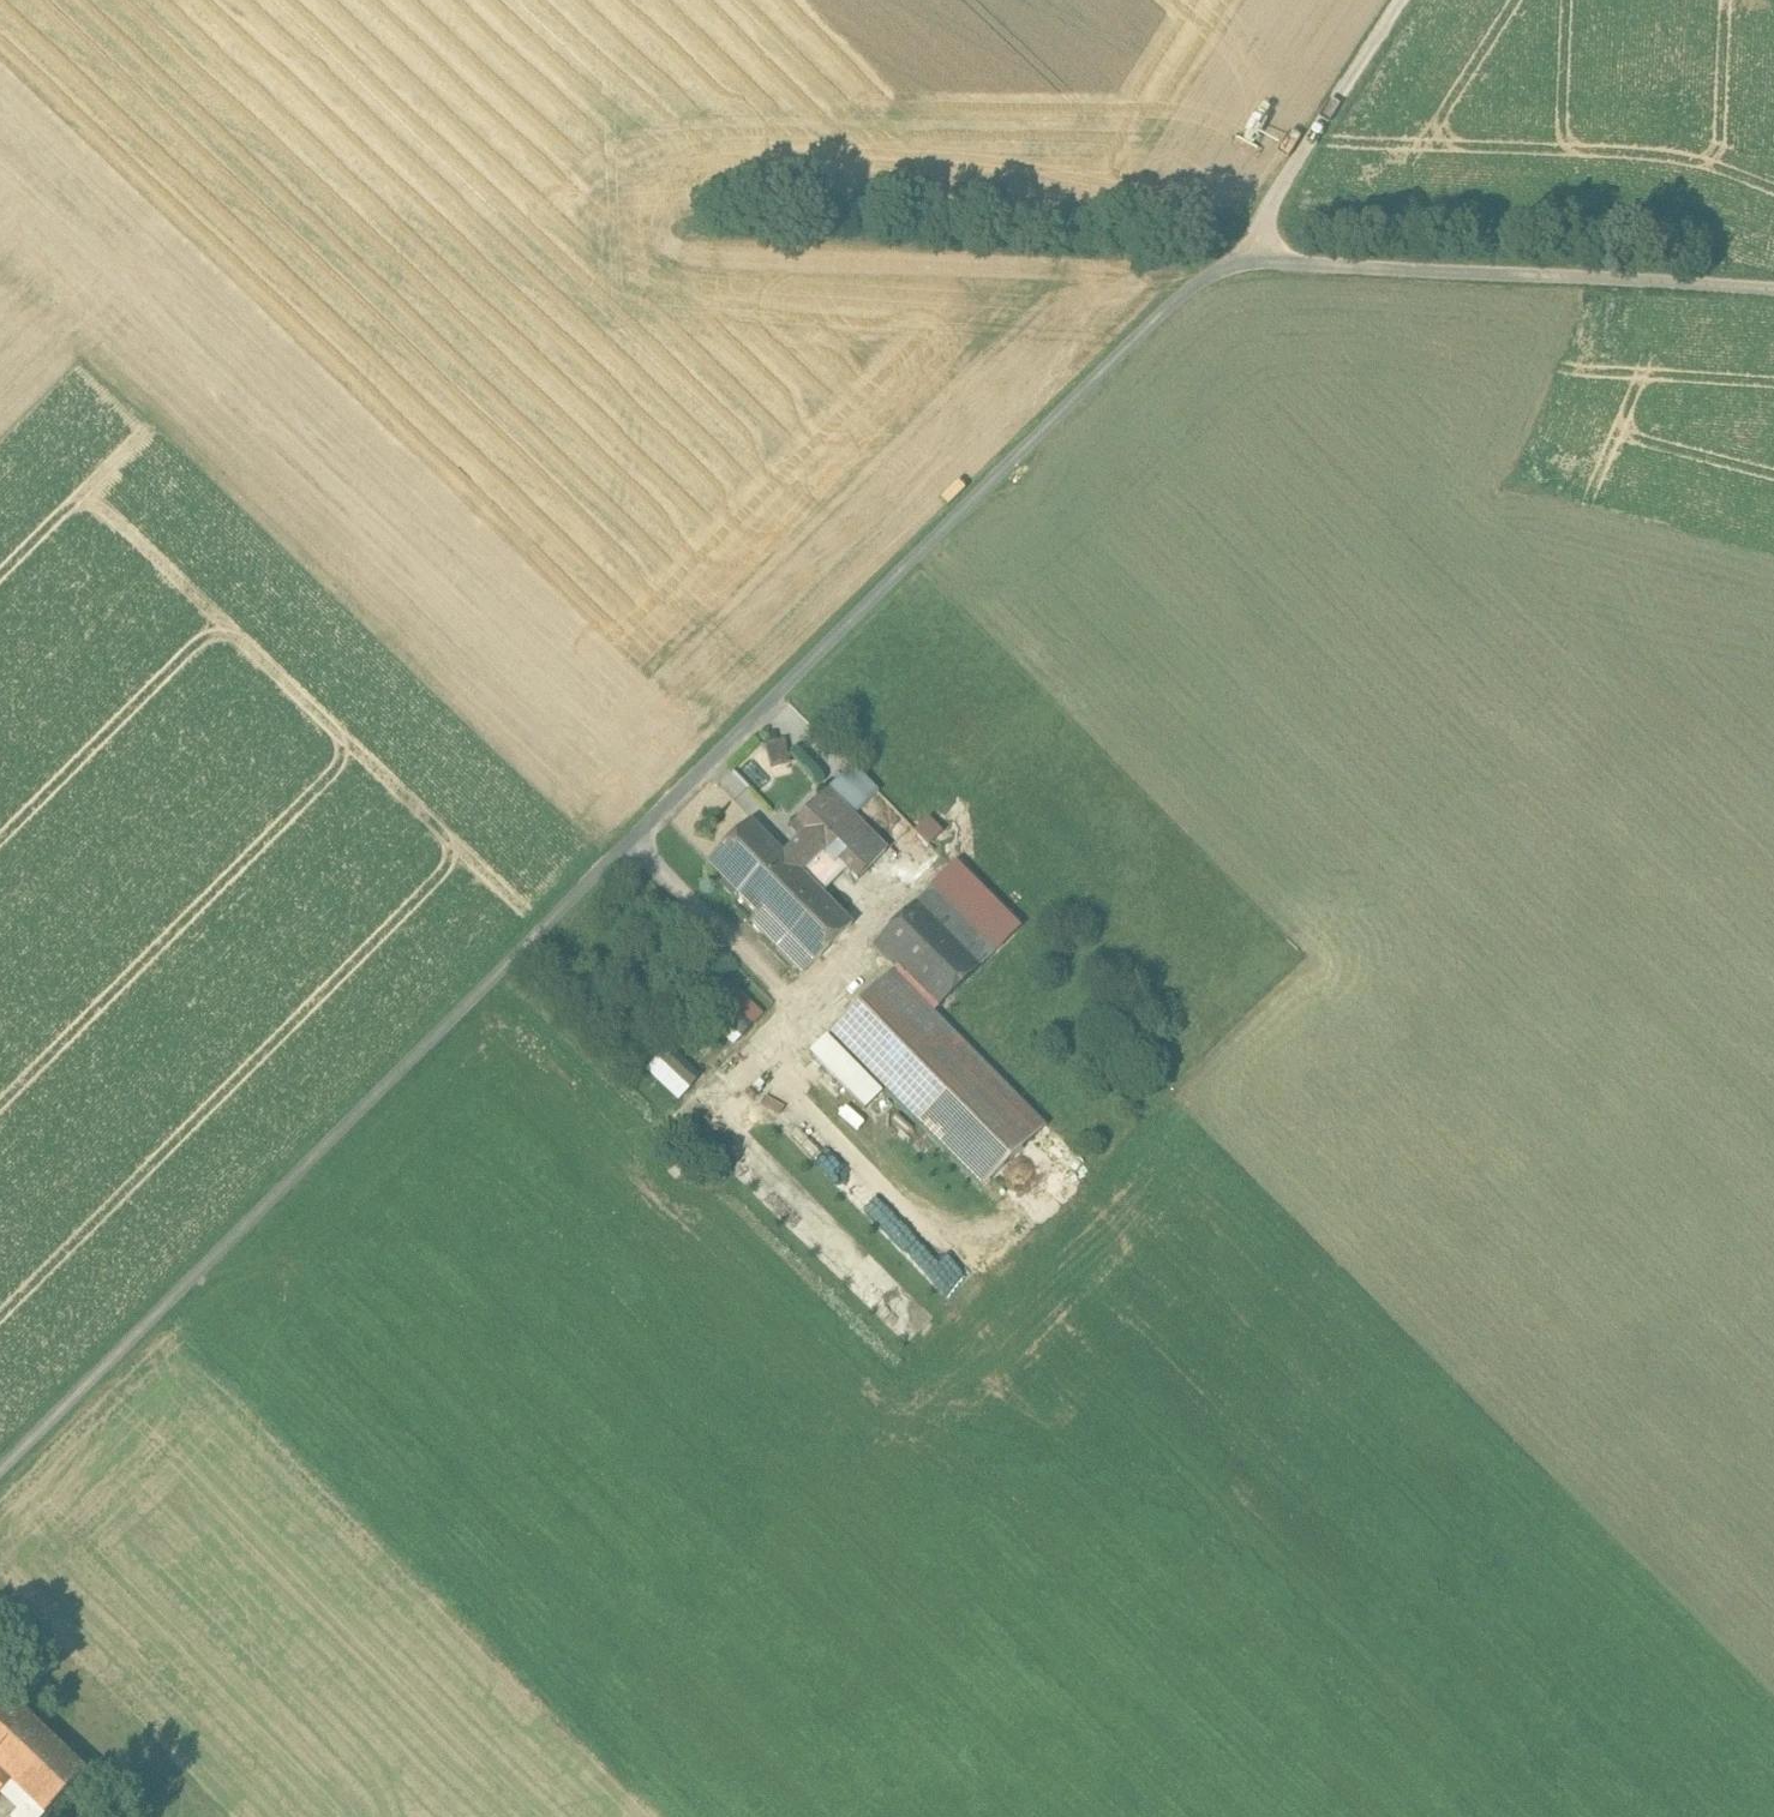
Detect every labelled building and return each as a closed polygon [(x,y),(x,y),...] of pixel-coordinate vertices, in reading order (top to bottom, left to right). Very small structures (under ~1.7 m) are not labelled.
[(780,737),(760,743),(768,767),(788,760),(780,737)] [(878,792),(853,767),(830,788),(856,814),(878,792)] [(886,852),(827,791),(796,821),(806,831),(815,840),(748,906),(759,916),(752,923),(802,975),(852,926),(801,873),(826,848),(858,880),(886,852)] [(941,833),(928,819),(915,832),(928,846),(941,833)] [(750,821),(707,863),(725,881),(721,885),(732,896),(735,892),(748,906),(815,840),(806,831),(782,854),(750,821)] [(931,887),(872,946),(888,962),(936,1011),(958,989),(972,976),(995,952),(931,887)] [(1043,1128),(892,974),(830,1034),(981,1189),(1043,1128)] [(751,1026),(721,995),(710,1006),(741,1036),(751,1026)] [(841,1056),(816,1030),(803,1043),(828,1068),(841,1056)] [(700,1077),(668,1046),(658,1057),(689,1087),(700,1077)] [(0,1690),(0,1774),(10,1784),(28,1801),(44,1816),(86,1773),(0,1690)] [(10,1784),(0,1774),(0,1795),(10,1784)] [(28,1801),(12,1816),(44,1816),(28,1801)]
